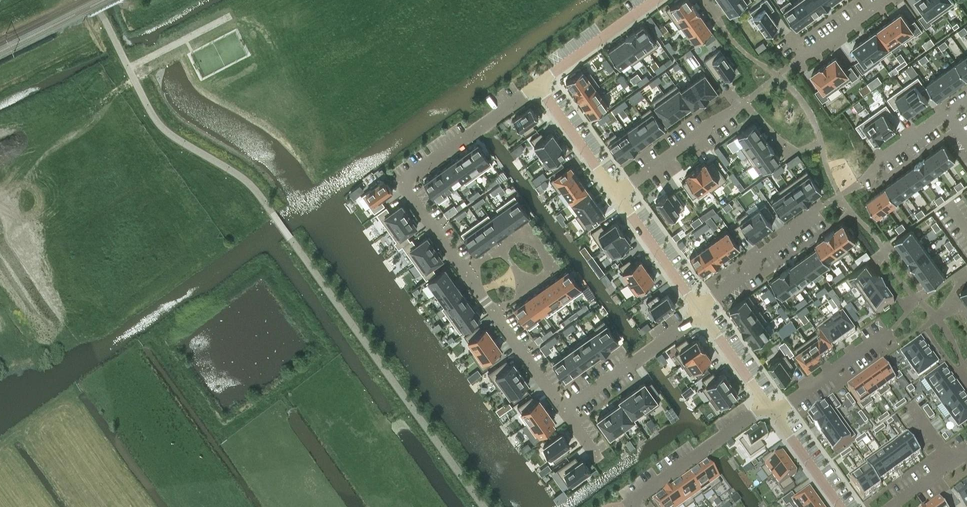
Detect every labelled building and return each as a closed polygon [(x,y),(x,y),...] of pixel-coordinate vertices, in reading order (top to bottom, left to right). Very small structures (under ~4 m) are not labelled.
[(665,9),(672,18),(693,4),(692,3),(690,0),(675,0),(674,0),(675,2),(665,9)] [(723,6),(730,15),(750,0),(732,0),(723,6)] [(750,11),(766,34),(767,33),(768,33),(776,27),(777,25),(768,12),(774,8),(768,0),(763,0),(760,2),(761,3),(750,11)] [(780,7),(795,28),(804,21),(792,4),(790,0),(789,0),(780,7)] [(792,4),(804,21),(813,15),(802,0),(797,0),(792,4)] [(813,15),(822,9),(816,0),(802,0),(813,15)] [(822,9),(831,3),(829,0),(816,0),(822,9)] [(925,13),(919,17),(926,27),(933,23),(931,21),(943,12),(934,0),(915,0),(925,13)] [(943,12),(955,3),(953,0),(934,0),(943,12)] [(693,4),(672,18),(678,28),(680,26),(699,13),(693,4)] [(699,13),(680,26),(687,35),(689,34),(705,22),(699,13)] [(901,13),(889,21),(902,39),(901,39),(903,42),(915,33),(916,35),(922,30),(915,20),(909,24),(901,13)] [(877,29),(877,30),(890,47),(901,39),(902,39),(889,21),(878,30),(877,29)] [(705,22),(689,34),(695,42),(711,31),(705,22)] [(643,25),(635,31),(649,51),(658,45),(643,25)] [(877,30),(865,38),(880,59),(892,50),(890,47),(877,30)] [(635,31),(625,38),(640,58),(649,51),(635,31)] [(625,38),(616,44),(630,63),(631,65),(640,58),(625,38)] [(865,38),(853,47),(861,58),(855,62),(863,73),(881,60),(880,59),(865,38)] [(616,44),(607,50),(621,69),(630,63),(616,44)] [(719,49),(704,60),(717,78),(722,75),(724,78),(735,70),(729,62),(730,60),(727,55),(725,57),(719,49)] [(827,63),(824,65),(839,86),(851,78),(852,80),(859,76),(851,65),(846,69),(836,56),(827,63)] [(956,63),(966,78),(966,57),(966,56),(956,63)] [(946,70),(957,85),(966,78),(956,63),(946,70)] [(821,67),(812,74),(821,87),(815,91),(823,101),(829,97),(827,95),(839,86),(824,65),(821,67)] [(571,77),(565,81),(572,90),(592,75),(586,66),(576,73),(575,71),(570,75),(571,77)] [(946,70),(936,77),(947,92),(957,85),(946,70)] [(703,74),(692,82),(704,99),(710,96),(709,95),(715,91),(716,91),(717,91),(716,89),(716,90),(705,74),(704,73),(703,74)] [(572,90),(579,99),(597,86),(599,85),(592,75),(572,90)] [(918,76),(903,87),(918,108),(928,101),(920,90),(926,87),(918,76)] [(936,77),(926,84),(938,99),(947,92),(936,77)] [(692,82),(680,90),(691,105),(690,106),(691,107),(692,109),(693,108),(693,107),(699,103),(704,99),(692,82)] [(676,84),(664,93),(679,114),(690,106),(691,105),(680,90),(679,89),(680,89),(679,87),(678,88),(676,84)] [(597,86),(579,99),(585,108),(603,95),(597,86)] [(903,87),(887,98),(895,108),(900,105),(908,116),(918,108),(903,87)] [(664,93),(651,102),(654,105),(654,106),(655,106),(666,122),(666,123),(668,122),(667,122),(679,114),(664,93)] [(603,95),(585,108),(591,117),(610,103),(603,95)] [(886,104),(871,115),(886,136),(896,129),(889,118),(894,114),(886,104)] [(530,107),(513,119),(520,130),(521,130),(524,135),(535,127),(531,122),(538,117),(530,107)] [(650,107),(640,114),(642,116),(655,134),(664,128),(650,107)] [(871,115),(856,126),(863,136),(868,132),(876,144),(886,136),(871,115)] [(642,116),(633,122),(634,124),(646,141),(655,134),(642,116)] [(754,123),(733,138),(739,146),(760,132),(754,123)] [(634,124),(626,130),(638,147),(646,141),(634,124)] [(625,128),(616,134),(629,153),(638,147),(626,130),(625,128)] [(541,132),(530,139),(534,145),(541,155),(558,142),(551,132),(544,137),(541,132)] [(615,132),(605,139),(620,160),(628,154),(629,154),(629,153),(616,134),(615,132)] [(760,132),(739,146),(746,155),(766,140),(760,132)] [(766,140),(746,155),(753,165),(773,150),(766,140)] [(558,142),(541,155),(548,165),(552,170),(563,163),(559,157),(566,153),(558,142)] [(477,144),(469,150),(483,170),(492,164),(485,155),(486,154),(482,148),(481,149),(477,144)] [(945,144),(935,151),(946,166),(956,159),(945,144)] [(469,150),(460,156),(474,177),(483,170),(469,150)] [(773,150),(753,165),(759,174),(779,159),(773,150)] [(935,151),(925,158),(936,173),(946,166),(935,151)] [(465,183),(474,177),(460,156),(459,156),(451,163),(464,181),(465,183)] [(925,158),(915,165),(926,180),(936,173),(925,158)] [(700,164),(695,168),(708,187),(707,187),(710,191),(726,179),(713,161),(707,165),(705,161),(701,165),(700,164)] [(455,188),(464,181),(451,163),(442,169),(455,188)] [(553,177),(550,180),(559,193),(562,190),(563,190),(562,190),(579,178),(579,177),(578,177),(571,166),(570,165),(569,166),(554,177),(554,176),(553,177)] [(915,165),(905,172),(916,187),(926,180),(915,165)] [(687,179),(682,183),(692,198),(707,187),(708,187),(695,168),(689,173),(685,176),(687,179)] [(434,175),(433,175),(446,194),(447,194),(455,188),(442,169),(434,175)] [(806,170),(797,177),(811,197),(821,190),(817,185),(818,183),(815,178),(813,180),(806,170)] [(905,172),(895,179),(906,195),(916,187),(905,172)] [(448,196),(447,194),(446,194),(433,175),(424,182),(428,187),(427,188),(431,194),(432,193),(439,202),(448,196)] [(797,177),(787,183),(802,204),(811,197),(797,177)] [(579,178),(562,190),(563,190),(570,201),(571,202),(588,189),(587,189),(579,178)] [(895,179),(885,186),(886,187),(896,202),(897,201),(906,195),(895,179)] [(380,199),(392,190),(387,183),(386,183),(383,180),(377,184),(376,182),(370,187),(371,188),(362,195),(374,212),(384,205),(380,199)] [(787,183),(778,190),(779,192),(793,211),(802,204),(787,183)] [(359,186),(349,193),(353,198),(362,191),(359,186)] [(886,187),(876,194),(887,210),(897,203),(898,202),(897,201),(896,202),(886,187)] [(588,189),(571,202),(579,213),(596,201),(595,201),(588,190),(588,189)] [(666,193),(656,200),(668,218),(684,207),(674,192),(668,196),(666,193)] [(779,192),(770,199),(783,218),(793,211),(779,192)] [(876,194),(866,201),(878,217),(887,210),(876,194)] [(514,195),(505,201),(520,222),(529,215),(525,210),(526,209),(522,204),(521,204),(514,195)] [(496,208),(499,212),(499,211),(511,228),(520,222),(505,201),(496,208)] [(579,213),(575,216),(584,228),(588,226),(589,225),(604,214),(604,215),(605,214),(604,213),(596,202),(596,201),(579,213)] [(376,213),(388,230),(409,215),(401,204),(390,212),(386,206),(376,213)] [(749,215),(762,233),(772,226),(767,219),(773,215),(765,204),(749,215)] [(511,228),(499,211),(499,212),(490,218),(502,235),(502,234),(511,228)] [(739,223),(734,227),(741,237),(747,233),(752,240),(762,233),(749,215),(747,211),(736,219),(739,223)] [(487,214),(478,220),(493,241),(502,235),(490,218),(488,214),(487,214)] [(411,219),(409,215),(388,230),(396,240),(394,242),(398,248),(402,246),(410,240),(406,234),(417,226),(415,225),(417,224),(413,218),(411,219)] [(478,220),(470,227),(484,247),(493,241),(478,220)] [(601,224),(590,232),(602,248),(605,245),(623,232),(616,222),(605,230),(601,224)] [(844,223),(834,230),(846,246),(856,240),(852,234),(853,233),(850,228),(848,229),(844,223)] [(475,253),(484,247),(470,227),(461,233),(467,242),(466,243),(470,249),(471,248),(475,253)] [(726,228),(716,235),(729,253),(739,247),(726,228)] [(911,229),(895,241),(902,250),(918,238),(911,229)] [(834,230),(825,237),(837,253),(846,246),(834,230)] [(623,232),(605,245),(612,255),(613,255),(616,260),(627,252),(623,247),(630,242),(629,241),(631,240),(628,236),(626,237),(623,232)] [(716,235),(706,242),(708,244),(708,243),(720,260),(729,253),(716,235)] [(402,246),(414,262),(434,248),(431,244),(433,243),(429,237),(427,238),(426,237),(416,244),(412,238),(410,240),(402,246)] [(825,237),(816,243),(818,247),(827,260),(837,253),(825,237)] [(918,238),(902,250),(908,260),(925,248),(918,238)] [(708,244),(699,250),(711,267),(720,260),(708,243),(708,244)] [(818,247),(809,254),(821,270),(830,263),(827,260),(818,247)] [(437,252),(434,248),(414,262),(426,279),(436,272),(432,266),(442,259),(441,257),(443,256),(439,251),(437,252)] [(925,248),(908,260),(915,269),(932,257),(925,248)] [(699,250),(689,257),(694,263),(692,264),(695,269),(697,268),(701,274),(711,267),(699,250)] [(809,254),(800,260),(811,277),(821,270),(809,254)] [(932,257),(915,269),(922,278),(938,267),(932,257)] [(629,258),(618,266),(629,281),(647,269),(639,259),(633,264),(629,258)] [(800,260),(790,267),(802,283),(811,277),(800,260)] [(866,263),(845,278),(853,288),(855,287),(873,273),(866,263)] [(790,267),(781,273),(793,290),(802,283),(790,267)] [(938,267),(922,278),(929,288),(945,276),(938,267)] [(426,282),(434,294),(453,281),(449,275),(444,268),(426,282)] [(629,281),(627,283),(635,293),(637,292),(640,297),(651,289),(647,284),(654,279),(647,269),(629,281)] [(568,270),(559,276),(573,296),(582,290),(568,270)] [(781,273),(771,280),(783,297),(793,290),(781,273)] [(873,273),(855,287),(862,296),(880,283),(873,273)] [(550,282),(564,303),(573,296),(559,276),(550,282)] [(458,287),(453,281),(434,294),(443,306),(462,293),(457,287),(458,287)] [(550,282),(541,289),(555,309),(564,303),(550,282)] [(880,283),(862,296),(869,306),(887,293),(880,283)] [(547,316),(555,309),(541,289),(532,295),(544,311),(544,312),(546,316),(547,316)] [(466,300),(462,293),(443,306),(441,307),(450,320),(471,305),(467,299),(466,300)] [(887,293),(869,306),(876,316),(884,311),(885,312),(890,309),(889,307),(894,303),(887,293)] [(657,294),(646,301),(650,307),(648,308),(655,319),(659,316),(660,318),(665,314),(664,312),(675,305),(667,294),(661,299),(657,294)] [(536,318),(544,312),(544,311),(532,295),(523,302),(535,318),(536,318)] [(750,295),(729,309),(736,319),(756,304),(750,295)] [(538,321),(536,318),(535,318),(523,302),(514,308),(529,328),(538,322),(538,321)] [(756,304),(736,319),(742,327),(763,313),(756,304)] [(475,311),(471,305),(450,320),(459,333),(480,318),(475,311)] [(840,312),(828,320),(843,341),(843,340),(854,333),(855,332),(855,331),(854,331),(844,316),(843,315),(840,312)] [(742,327),(742,328),(748,336),(765,324),(765,325),(769,322),(763,313),(742,327)] [(594,327),(595,329),(596,328),(609,347),(618,341),(617,339),(621,336),(616,328),(612,332),(603,320),(594,327)] [(828,320),(816,329),(818,332),(818,331),(831,349),(842,341),(843,341),(828,320)] [(765,324),(748,336),(755,345),(772,334),(765,325),(765,324)] [(464,335),(475,351),(493,338),(486,328),(482,330),(479,325),(464,335)] [(595,329),(587,335),(600,354),(609,347),(618,341),(609,347),(596,328),(595,329)] [(818,332),(806,340),(821,360),(822,360),(821,360),(832,352),(833,351),(832,350),(831,349),(818,331),(818,332)] [(591,360),(600,354),(587,335),(578,341),(591,360)] [(500,348),(493,338),(475,351),(471,353),(482,369),(501,356),(497,351),(500,348)] [(686,338),(675,346),(679,351),(675,354),(682,364),(704,348),(697,338),(690,343),(686,338)] [(922,338),(902,353),(910,365),(930,351),(922,338)] [(806,340),(794,349),(796,352),(797,354),(797,353),(808,368),(807,368),(808,369),(810,368),(820,361),(821,360),(806,340)] [(582,366),(591,360),(578,341),(569,348),(570,350),(571,350),(582,366)] [(704,348),(682,364),(690,374),(693,371),(697,377),(708,369),(704,363),(711,359),(704,349),(704,348)] [(570,350),(562,355),(562,356),(574,372),(582,366),(571,350),(570,350)] [(930,351),(910,365),(919,377),(939,363),(930,351)] [(573,373),(574,372),(562,356),(562,355),(561,354),(560,354),(551,360),(565,379),(573,373)] [(779,356),(768,363),(782,383),(793,375),(788,369),(793,365),(785,354),(780,358),(779,356)] [(499,389),(503,386),(502,386),(520,373),(513,363),(510,365),(506,360),(487,373),(499,389)] [(884,363),(875,370),(888,387),(897,381),(884,363)] [(945,366),(925,381),(934,393),(954,378),(945,366)] [(875,370),(866,376),(879,394),(888,387),(875,370)] [(713,372),(702,379),(706,385),(702,388),(709,398),(731,383),(723,372),(717,377),(713,372)] [(520,373),(502,386),(503,386),(514,401),(528,391),(524,385),(528,383),(520,373)] [(866,376),(858,382),(870,400),(879,394),(866,376)] [(954,378),(934,393),(942,404),(962,390),(954,378)] [(643,383),(632,391),(646,410),(645,411),(647,412),(659,403),(656,400),(657,400),(654,396),(659,392),(651,382),(646,385),(645,383),(644,382),(643,383)] [(858,382),(848,389),(861,406),(870,400),(858,382)] [(731,383),(709,398),(716,408),(720,405),(724,410),(735,403),(731,398),(738,393),(731,383)] [(942,404),(951,416),(966,404),(966,397),(962,390),(942,404)] [(634,419),(645,411),(646,410),(632,391),(631,391),(620,399),(619,400),(620,401),(621,402),(622,402),(634,419)] [(517,406),(528,422),(546,409),(539,399),(536,401),(532,396),(517,406)] [(621,402),(610,411),(622,428),(623,430),(635,422),(636,421),(634,419),(622,402),(621,402)] [(829,402),(809,417),(815,426),(836,411),(835,411),(829,402)] [(951,416),(959,428),(966,423),(966,404),(951,416)] [(553,419),(546,409),(528,422),(539,437),(554,427),(550,421),(553,419)] [(836,411),(815,426),(822,435),(843,420),(836,410),(835,411),(836,411)] [(598,418),(597,419),(598,420),(604,429),(601,431),(607,439),(609,437),(610,437),(611,436),(622,428),(610,411),(609,411),(598,419),(598,418)] [(843,420),(822,435),(828,444),(849,429),(843,420)] [(744,438),(738,442),(750,459),(765,448),(761,442),(767,438),(760,427),(749,435),(748,433),(743,437),(744,438)] [(849,429),(828,444),(835,453),(856,438),(849,429)] [(899,438),(898,439),(913,459),(922,453),(907,432),(899,438)] [(569,452),(565,446),(569,444),(561,433),(543,446),(555,462),(569,452)] [(898,437),(889,444),(905,465),(913,459),(898,439),(899,438),(898,437)] [(889,444),(881,450),(896,471),(905,465),(889,444)] [(881,450),(873,455),(888,477),(896,471),(881,450)] [(764,466),(760,469),(768,480),(772,477),(771,477),(789,464),(782,454),(775,459),(771,453),(761,461),(764,466)] [(865,461),(864,462),(866,464),(880,483),(888,477),(873,455),(865,461)] [(579,461),(575,456),(556,469),(568,485),(590,470),(582,459),(579,461)] [(706,464),(697,470),(712,491),(721,484),(714,475),(719,472),(712,462),(708,465),(706,464)] [(548,463),(543,467),(546,472),(551,468),(548,463)] [(789,464),(771,477),(772,477),(783,492),(794,485),(790,479),(796,474),(789,464)] [(866,464),(857,470),(873,491),(882,485),(880,483),(866,464)] [(697,470),(689,477),(702,495),(701,496),(703,498),(703,497),(712,491),(697,470)] [(857,470),(849,476),(864,498),(873,491),(857,470)] [(693,501),(701,496),(702,495),(689,477),(680,483),(693,501)] [(693,501),(680,483),(671,489),(683,506),(682,506),(683,506),(689,506),(694,504),(695,503),(693,501)] [(954,494),(960,503),(955,506),(966,506),(966,489),(965,486),(954,494)] [(682,506),(683,506),(671,489),(662,496),(661,496),(662,496),(670,506),(681,506),(682,506)] [(781,501),(786,506),(789,505),(790,506),(811,506),(818,502),(809,490),(796,500),(792,494),(781,501)] [(662,496),(653,502),(656,506),(670,506),(662,496)]
